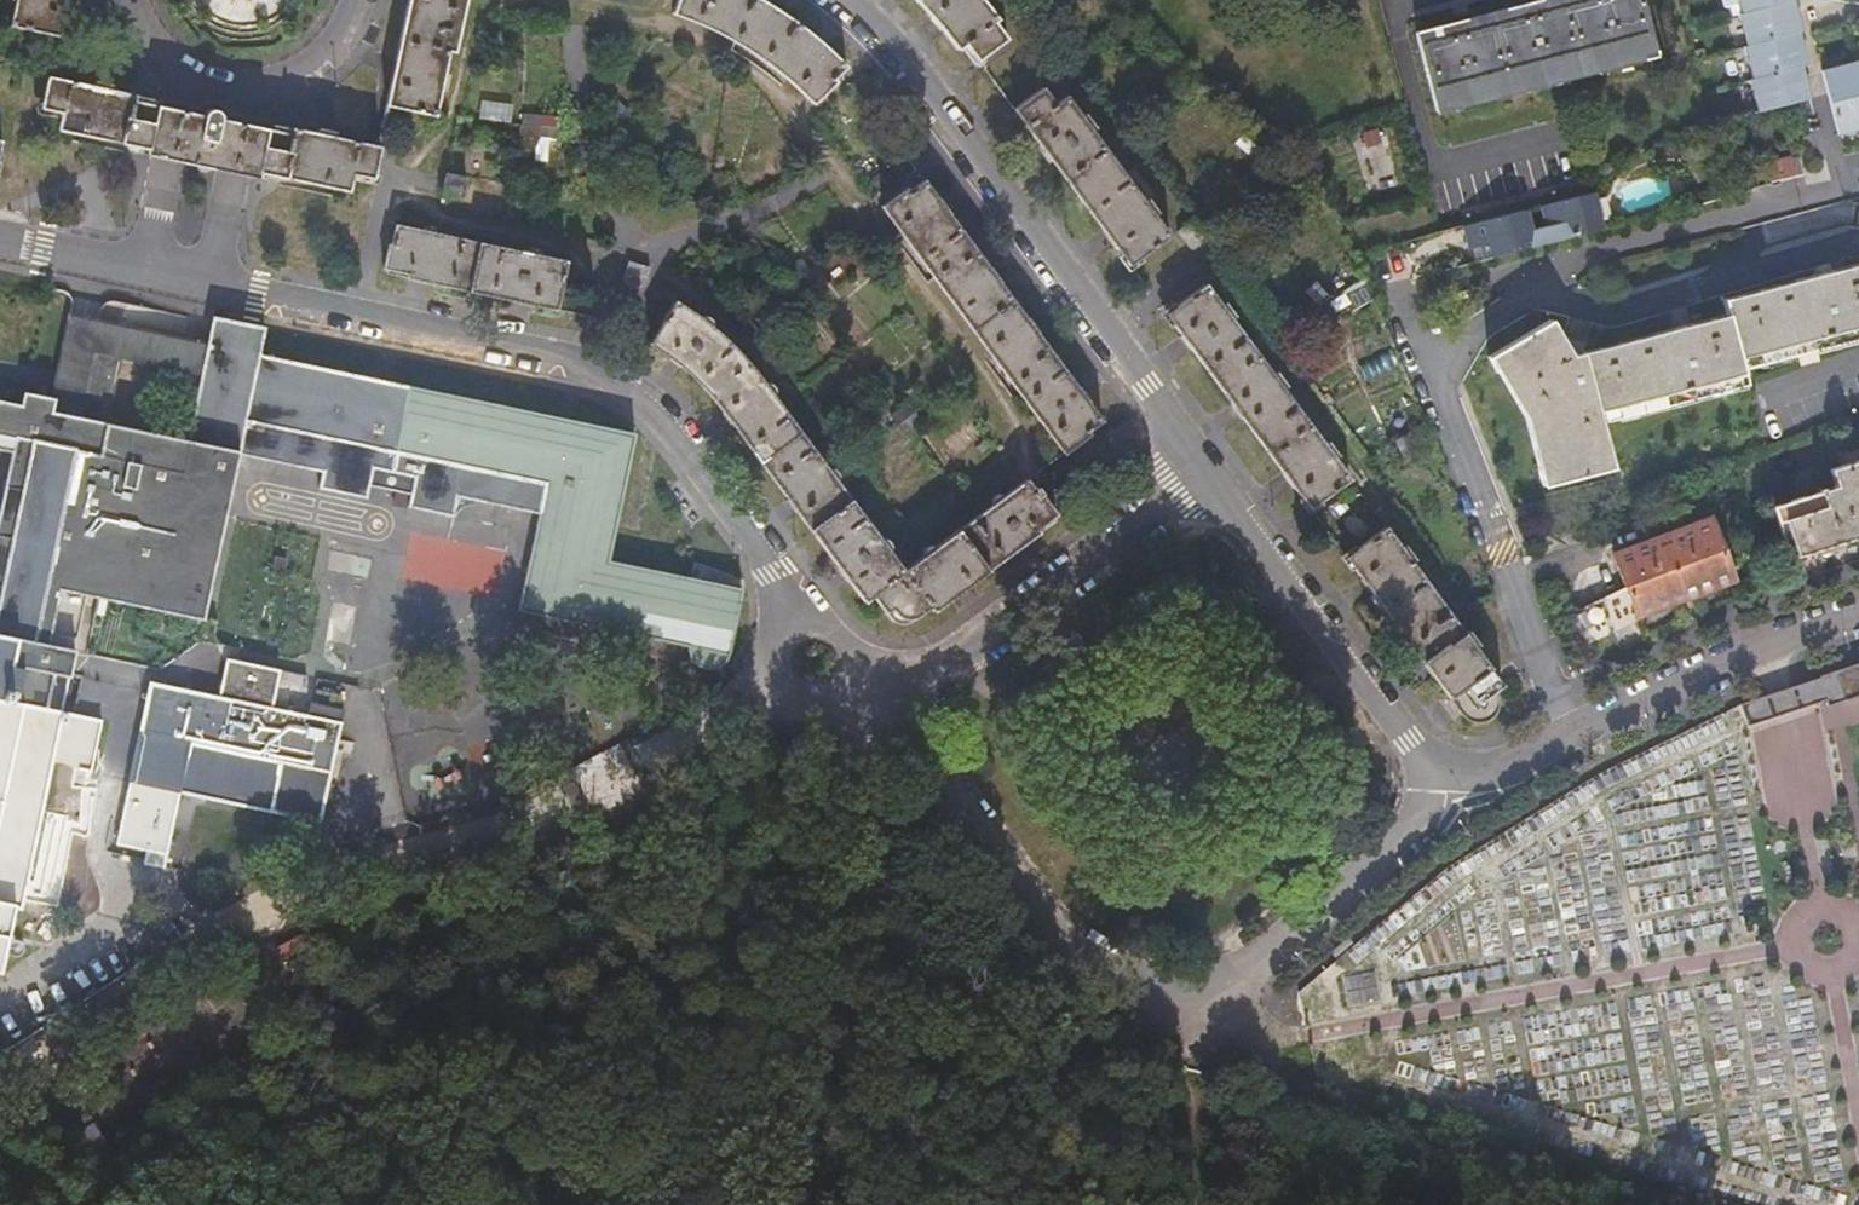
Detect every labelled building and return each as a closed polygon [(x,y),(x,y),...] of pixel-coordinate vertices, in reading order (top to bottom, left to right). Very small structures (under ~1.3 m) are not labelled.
[(59,39),(65,12),(67,0),(12,0),(12,2),(16,3),(10,28),(59,39)] [(451,53),(455,54),(468,0),(412,0),(408,19),(434,25),(429,48),(451,53)] [(677,19),(708,33),(750,57),(777,14),(753,0),(683,0),(677,19)] [(980,63),(1010,41),(998,25),(1001,22),(984,1),(984,0),(920,0),(940,22),(962,51),(969,47),(980,63)] [(1419,32),(1439,112),(1656,54),(1642,0),(1542,0),(1419,32)] [(1743,13),(1740,14),(1749,46),(1746,47),(1754,79),(1752,80),(1760,112),(1812,99),(1803,67),(1808,65),(1800,33),(1803,32),(1795,0),(1740,0),(1743,13)] [(777,14),(750,57),(769,70),(796,88),(817,105),(840,84),(838,80),(850,70),(798,26),(777,14)] [(393,81),(387,107),(436,118),(442,92),(448,93),(452,77),(446,76),(451,53),(429,48),(434,25),(408,19),(393,81)] [(1823,71),(1840,135),(1858,130),(1858,61),(1823,71)] [(154,125),(157,108),(135,104),(137,98),(111,92),(112,87),(103,85),(95,82),(93,88),(49,79),(42,111),(63,115),(59,132),(148,151),(154,125)] [(1080,198),(1121,169),(1093,132),(1098,128),(1089,117),(1085,119),(1068,97),(1058,105),(1047,89),(1018,112),(1080,198)] [(268,149),(271,135),(243,128),(221,123),(221,121),(221,120),(221,118),(220,117),(219,116),(218,115),(217,114),(216,113),(214,113),(213,112),(211,112),(210,113),(208,114),(207,114),(206,115),(205,117),(204,118),(183,113),(157,108),(154,125),(148,151),(173,156),(195,161),(212,164),(234,169),(262,175),(268,149)] [(525,134),(561,136),(562,112),(526,110),(525,134)] [(291,140),(271,135),(268,149),(262,175),(349,195),(354,176),(376,181),(383,150),(334,139),(335,134),(328,132),(321,131),(319,136),(293,130),(291,140)] [(1799,156),(1789,158),(1794,176),(1803,174),(1799,156)] [(1789,158),(1765,165),(1769,183),(1794,176),(1789,158)] [(1080,198),(1133,268),(1173,239),(1158,219),(1161,216),(1153,201),(1148,205),(1121,169),(1080,198)] [(461,200),(466,180),(448,176),(443,196),(461,200)] [(965,233),(929,183),(912,195),(910,191),(886,209),(935,278),(952,264),(948,258),(954,254),(948,246),(965,233)] [(1489,245),(1492,257),(1552,242),(1596,231),(1588,195),(1468,227),(1473,249),(1481,247),(1489,245)] [(1588,195),(1596,231),(1602,229),(1593,195),(1588,195)] [(411,281),(471,293),(482,245),(396,228),(387,271),(412,277),(411,281)] [(1239,249),(1225,231),(1205,246),(1219,264),(1239,249)] [(952,264),(935,278),(976,333),(1018,303),(965,233),(948,246),(954,254),(948,258),(952,264)] [(471,293),(559,312),(569,262),(482,245),(471,293)] [(1481,247),(1485,259),(1492,257),(1489,245),(1481,247)] [(624,290),(632,269),(608,259),(600,281),(624,290)] [(1741,293),(1723,299),(1726,316),(1574,356),(1564,341),(1549,319),(1489,358),(1493,363),(1500,373),(1504,369),(1533,418),(1541,445),(1547,467),(1541,469),(1546,487),(1559,484),(1616,470),(1614,463),(1605,425),(1749,386),(1743,371),(1743,369),(1762,364),(1858,338),(1858,264),(1741,293)] [(1230,354),(1249,341),(1235,322),(1238,319),(1229,305),(1224,308),(1209,286),(1169,316),(1220,387),(1238,375),(1231,366),(1236,362),(1230,354)] [(1018,303),(976,333),(1017,388),(1035,373),(1041,381),(1046,378),(1050,385),(1068,371),(1018,303)] [(701,387),(712,399),(730,384),(719,373),(724,370),(720,366),(734,349),(722,340),(722,339),(723,339),(723,338),(723,337),(724,336),(724,335),(723,334),(723,333),(723,332),(722,331),(722,330),(721,330),(721,329),(720,329),(719,328),(718,327),(717,327),(716,327),(715,327),(714,327),(713,327),(712,328),(711,328),(710,329),(709,330),(679,308),(649,346),(667,357),(688,375),(701,387)] [(1326,347),(1343,328),(1326,314),(1309,332),(1326,347)] [(99,323),(72,317),(56,400),(53,415),(78,420),(92,353),(99,323)] [(216,320),(210,347),(204,379),(190,443),(109,427),(123,362),(123,360),(92,353),(78,420),(53,415),(56,400),(27,394),(24,408),(0,403),(0,451),(15,454),(0,524),(0,702),(48,712),(56,672),(74,675),(79,651),(51,645),(63,588),(207,618),(242,454),(325,471),(321,488),(373,499),(375,489),(379,472),(396,476),(400,455),(414,388),(262,357),(268,330),(216,320)] [(210,347),(99,323),(92,353),(123,360),(123,362),(204,379),(210,347)] [(1296,441),(1313,429),(1287,391),(1291,388),(1280,374),(1275,377),(1249,341),(1230,354),(1236,362),(1231,366),(1238,375),(1220,387),(1260,440),(1278,428),(1284,437),(1290,432),(1296,441)] [(712,399),(762,464),(801,435),(785,413),(786,412),(787,411),(787,410),(788,409),(788,408),(788,407),(788,406),(788,405),(788,404),(787,404),(787,403),(787,402),(786,401),(785,400),(784,400),(783,400),(782,399),(781,399),(779,399),(778,399),(777,399),(776,399),(775,400),(774,401),(746,361),(734,349),(720,366),(724,370),(719,373),(730,384),(712,399)] [(1035,373),(1017,388),(1067,456),(1092,437),(1090,433),(1105,421),(1068,371),(1050,385),(1046,378),(1041,381),(1035,373)] [(637,437),(414,388),(400,455),(396,476),(419,481),(416,498),(413,510),(459,520),(463,501),(543,518),(523,614),(694,650),(694,659),(700,670),(708,675),(720,673),(726,669),(730,661),(744,594),(609,564),(637,437)] [(1260,440),(1313,511),(1353,481),(1337,461),(1341,458),(1331,443),(1326,447),(1313,429),(1296,441),(1290,432),(1284,437),(1278,428),(1260,440)] [(762,464),(814,534),(832,520),(841,532),(846,527),(851,533),(867,521),(838,484),(839,483),(839,482),(839,481),(840,481),(840,480),(841,479),(841,478),(841,477),(841,476),(840,476),(840,475),(840,474),(840,473),(839,472),(838,471),(837,471),(836,470),(835,470),(834,470),(833,470),(831,470),(830,470),(829,471),(828,472),(801,435),(762,464)] [(1794,558),(1858,537),(1858,461),(1850,464),(1833,470),(1837,486),(1826,490),(1825,486),(1817,488),(1819,493),(1777,507),(1794,558)] [(392,493),(396,476),(379,472),(375,489),(392,493)] [(419,481),(396,476),(392,493),(416,498),(419,481)] [(1038,531),(1059,515),(1045,494),(1042,497),(1030,483),(1007,499),(1006,498),(1005,497),(1004,497),(1003,496),(1002,496),(1000,496),(999,496),(998,497),(997,498),(996,498),(995,499),(994,501),(994,502),(994,503),(994,504),(994,506),(994,507),(995,508),(961,532),(992,572),(1041,535),(1038,531)] [(1569,617),(1584,649),(1639,622),(1637,618),(1734,579),(1711,518),(1614,556),(1626,587),(1569,617)] [(867,602),(873,598),(906,573),(891,553),(892,552),(892,551),(893,550),(893,548),(894,547),(893,546),(893,545),(893,544),(892,542),(891,541),(890,541),(889,540),(888,540),(887,540),(885,540),(884,540),(883,540),(882,541),(867,521),(851,533),(846,527),(841,532),(832,520),(814,534),(867,602)] [(1348,560),(1399,631),(1441,602),(1414,565),(1418,562),(1408,547),(1404,552),(1389,530),(1348,560)] [(936,613),(992,572),(961,532),(938,551),(937,550),(936,549),(935,548),(934,548),(933,548),(932,547),(931,547),(930,547),(929,547),(928,548),(927,548),(926,548),(926,549),(925,549),(925,550),(924,550),(924,551),(923,552),(923,553),(922,553),(922,554),(922,555),(922,556),(922,557),(922,558),(923,559),(923,560),(923,561),(906,573),(873,598),(887,615),(897,623),(907,625),(932,609),(936,613)] [(1441,602),(1399,631),(1462,716),(1464,719),(1467,722),(1470,724),(1474,725),(1477,726),(1481,727),(1485,726),(1488,725),(1492,723),(1495,721),(1497,718),(1500,715),(1501,712),(1502,708),(1502,704),(1502,701),(1501,697),(1499,694),(1498,692),(1505,687),(1477,649),(1480,646),(1472,632),(1467,636),(1441,602)] [(150,684),(116,850),(146,856),(144,868),(164,873),(180,797),(323,826),(347,713),(316,706),(313,718),(274,710),(281,673),(228,661),(219,699),(150,684)] [(1837,672),(1846,700),(1858,696),(1858,665),(1849,668),(1837,672)] [(1837,672),(1743,703),(1750,725),(1828,699),(1830,706),(1846,700),(1837,672)] [(6,976),(14,937),(19,910),(26,911),(65,715),(48,712),(0,702),(0,975),(6,976)] [(99,756),(87,753),(83,775),(95,777),(99,756)] [(1301,992),(1306,1018),(1330,1013),(1322,975),(1301,992)]
